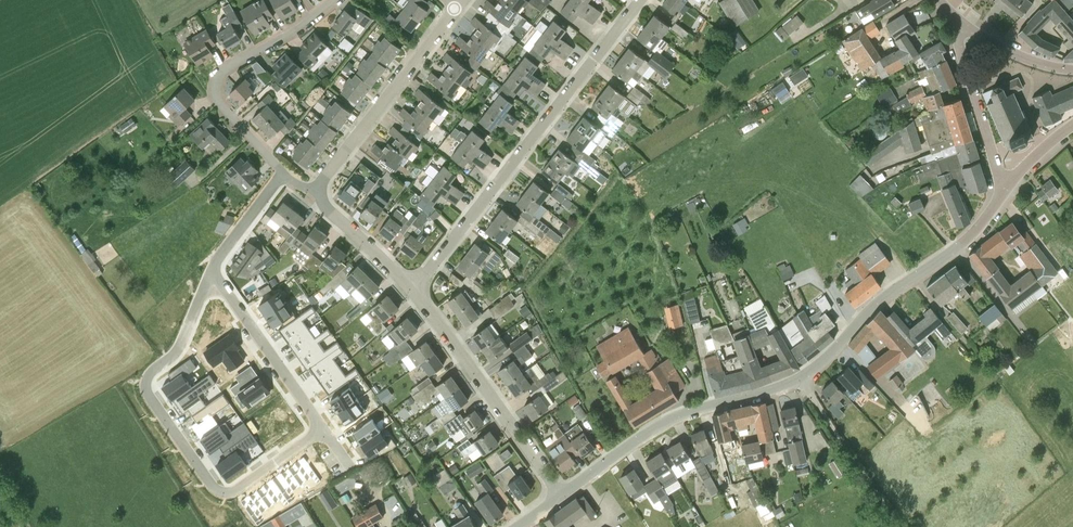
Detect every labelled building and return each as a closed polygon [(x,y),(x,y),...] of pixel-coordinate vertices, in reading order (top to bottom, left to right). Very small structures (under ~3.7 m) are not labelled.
[(270,25),(267,20),(274,17),(264,0),(260,0),(242,11),(256,34),(270,25)] [(300,0),(271,0),(282,18),(298,9),(295,3),(300,0)] [(426,0),(411,0),(404,9),(420,21),(428,10),(424,7),(428,2),(426,0)] [(517,12),(502,0),(500,0),(496,6),(488,0),(483,6),(501,20),(497,25),(505,31),(504,32),(508,35),(516,24),(513,22),(514,21),(512,19),(517,12)] [(517,12),(522,6),(525,7),(529,1),(528,0),(502,0),(517,12)] [(597,18),(574,0),(569,0),(560,11),(573,21),(579,13),(593,24),(597,18)] [(597,18),(602,12),(588,2),(589,0),(574,0),(597,18)] [(684,29),(686,26),(677,19),(681,14),(678,12),(685,3),(681,0),(666,0),(663,4),(675,14),(671,20),(675,23),(675,22),(684,29)] [(762,10),(756,0),(721,0),(735,25),(762,10)] [(895,5),(895,4),(892,0),(872,0),(871,1),(856,11),(861,19),(872,12),(875,17),(895,5)] [(1022,16),(1033,3),(1029,0),(1003,0),(1022,16)] [(1042,39),(1035,33),(1050,18),(1055,23),(1066,13),(1054,0),(1053,0),(1042,10),(1041,10),(1018,33),(1034,48),(1041,51),(1047,41),(1042,39)] [(542,11),(546,6),(541,2),(537,8),(542,11)] [(371,20),(357,9),(352,15),(345,10),(333,25),(345,35),(351,27),(360,34),(365,27),(365,28),(371,20)] [(402,24),(411,31),(420,21),(404,9),(397,18),(391,14),(386,19),(398,29),(402,24)] [(226,47),(241,38),(235,28),(242,24),(234,11),(231,13),(222,18),(228,28),(218,33),(226,47)] [(1069,39),(1064,43),(1070,49),(1072,47),(1072,21),(1066,13),(1055,23),(1069,39)] [(900,48),(895,52),(902,63),(918,53),(905,34),(914,29),(904,14),(886,25),(900,48)] [(655,15),(646,26),(660,37),(669,26),(655,15)] [(783,41),(804,23),(797,15),(783,27),(782,26),(776,31),(783,41)] [(493,30),(475,17),(471,23),(478,29),(473,36),(489,48),(495,41),(497,43),(501,37),(501,36),(504,32),(505,31),(497,25),(493,30)] [(553,20),(543,33),(569,54),(574,48),(560,37),(566,30),(553,20)] [(684,29),(675,22),(675,23),(671,28),(684,39),(689,33),(684,29)] [(904,66),(902,63),(895,52),(882,60),(868,37),(878,31),(872,23),(862,29),(843,41),(861,69),(873,62),(882,78),(904,66)] [(660,38),(660,37),(646,26),(637,37),(652,49),(655,52),(652,56),(671,71),(675,65),(660,54),(668,43),(660,38)] [(337,33),(332,29),(326,36),(331,40),(337,33)] [(737,49),(746,42),(736,29),(729,34),(735,41),(733,43),(737,49)] [(198,64),(213,55),(209,47),(215,44),(207,30),(185,43),(198,64)] [(311,68),(318,60),(314,57),(327,44),(315,33),(305,43),(307,45),(303,48),(304,49),(298,56),(311,68)] [(532,47),(533,48),(529,52),(541,61),(544,56),(545,57),(551,49),(565,60),(569,54),(543,33),(532,47)] [(346,36),(340,44),(349,51),(355,42),(346,36)] [(393,58),(401,48),(386,36),(382,41),(380,40),(376,44),(393,58)] [(489,48),(472,36),(467,42),(460,36),(455,42),(472,56),(468,61),(477,68),(486,57),(484,55),(489,48)] [(941,41),(922,52),(921,53),(928,66),(946,59),(942,51),(945,50),(941,41)] [(1047,41),(1041,51),(1053,56),(1060,47),(1047,41)] [(393,58),(376,44),(373,49),(375,51),(371,55),(386,67),(393,58)] [(630,47),(621,59),(635,70),(645,58),(630,47)] [(1070,49),(1071,50),(1063,57),(1063,61),(1072,60),(1072,47),(1070,49)] [(538,65),(541,61),(529,52),(526,56),(525,56),(515,69),(541,89),(546,84),(532,73),(538,65)] [(277,70),(272,76),(284,88),(302,68),(286,53),(273,66),(277,70)] [(445,71),(461,84),(466,78),(468,79),(473,73),(477,68),(468,61),(465,66),(447,53),(443,59),(450,64),(445,71)] [(365,58),(362,63),(379,76),(386,67),(371,55),(368,60),(365,58)] [(671,71),(652,56),(647,63),(666,77),(671,71)] [(254,62),(259,71),(264,69),(259,59),(254,62)] [(643,76),(635,70),(621,59),(612,70),(626,81),(631,76),(638,82),(643,76)] [(956,83),(946,59),(928,66),(928,68),(918,73),(922,79),(926,77),(929,84),(923,87),(926,96),(939,91),(956,83)] [(356,74),(372,86),(379,76),(362,63),(358,67),(360,69),(356,74)] [(791,75),(797,83),(810,75),(804,66),(791,75)] [(515,69),(505,83),(501,88),(513,97),(523,85),(537,95),(541,89),(515,69)] [(427,78),(453,99),(457,101),(467,89),(461,84),(445,71),(439,78),(432,72),(427,78)] [(326,72),(321,77),(325,80),(330,75),(326,72)] [(347,81),(364,95),(372,86),(356,74),(353,78),(351,77),(347,81)] [(1003,140),(1003,141),(1004,140),(1007,148),(1013,145),(1013,146),(1015,145),(1028,140),(1027,139),(1033,137),(1030,129),(1030,128),(1029,128),(1026,120),(1026,119),(1027,119),(1023,110),(1022,110),(1021,110),(1018,102),(1019,102),(1018,101),(1017,101),(1014,93),(1015,93),(1014,92),(1023,88),(1018,77),(999,86),(998,86),(993,88),(992,88),(993,88),(983,93),(987,104),(987,105),(988,105),(991,113),(991,114),(992,114),(995,121),(995,122),(995,123),(996,122),(999,130),(999,131),(999,132),(1000,131),(1003,139),(1003,140)] [(241,105),(249,98),(248,96),(254,91),(249,86),(251,84),(246,78),(230,93),(241,105)] [(275,81),(272,85),(278,91),(282,88),(275,81)] [(342,92),(357,104),(364,95),(347,81),(344,86),(346,88),(342,92)] [(773,86),(778,96),(790,91),(785,81),(773,86)] [(626,97),(624,96),(625,95),(610,84),(601,95),(616,106),(622,111),(629,117),(629,116),(625,113),(632,103),(637,107),(637,106),(626,97)] [(891,85),(878,93),(886,106),(899,98),(891,85)] [(634,86),(630,92),(641,100),(647,105),(650,100),(647,98),(648,97),(634,86)] [(943,104),(939,91),(926,96),(923,87),(922,87),(922,86),(906,94),(907,96),(893,105),(897,113),(912,106),(911,103),(922,97),(927,111),(943,104)] [(1072,106),(1072,86),(1052,95),(1049,90),(1032,97),(1045,126),(1062,118),(1059,112),(1072,106)] [(195,100),(184,88),(164,106),(171,114),(170,115),(180,126),(191,116),(185,109),(195,100)] [(416,107),(433,120),(438,113),(440,115),(445,109),(419,88),(414,94),(422,100),(416,107)] [(513,97),(501,88),(497,93),(500,95),(490,108),(515,128),(521,121),(507,111),(513,103),(510,101),(513,97)] [(641,100),(630,92),(626,97),(637,106),(641,100)] [(262,128),(276,114),(268,105),(274,100),(268,94),(257,104),(262,109),(253,118),(262,128)] [(609,119),(605,124),(616,133),(620,127),(614,122),(617,118),(617,117),(622,111),(616,106),(601,95),(592,106),(607,118),(609,119)] [(308,97),(300,104),(305,110),(313,102),(308,97)] [(943,105),(943,104),(927,111),(898,130),(899,131),(894,134),(862,157),(869,166),(903,143),(907,153),(922,148),(915,126),(923,124),(932,153),(956,144),(973,138),(960,98),(943,105)] [(331,104),(330,104),(327,108),(345,122),(352,113),(337,101),(333,106),(331,104)] [(404,108),(399,114),(425,135),(430,129),(427,127),(433,120),(416,107),(411,114),(404,108)] [(322,119),(337,131),(345,122),(327,108),(324,113),(326,115),(322,119)] [(515,128),(490,108),(480,121),(492,130),(498,122),(511,133),(515,128)] [(276,114),(262,128),(271,137),(280,129),(285,134),(297,124),(291,117),(288,119),(280,110),(277,114),(276,114)] [(463,116),(446,139),(457,147),(474,123),(463,116)] [(601,130),(599,128),(584,116),(576,127),(591,139),(597,144),(606,133),(601,130)] [(213,139),(220,147),(223,149),(231,142),(216,126),(217,126),(209,117),(190,134),(203,148),(213,139)] [(337,131),(322,119),(318,124),(316,122),(313,127),(330,140),(337,131)] [(898,122),(890,127),(893,132),(901,127),(898,122)] [(121,127),(119,129),(122,134),(124,132),(125,133),(130,129),(126,124),(121,127)] [(612,138),(616,133),(605,124),(601,130),(606,133),(612,138)] [(420,147),(394,126),(389,132),(396,138),(391,145),(409,159),(414,152),(416,153),(420,147)] [(307,138),(323,150),(330,140),(313,127),(309,132),(311,133),(307,138)] [(583,150),(591,139),(576,127),(567,139),(582,149),(578,155),(596,169),(599,166),(596,164),(597,161),(583,150)] [(463,143),(488,163),(493,157),(479,147),(485,139),(473,130),(463,143)] [(288,137),(283,142),(287,146),(292,141),(288,137)] [(846,143),(853,150),(859,145),(852,137),(846,143)] [(298,146),(315,159),(323,150),(307,138),(304,142),(302,141),(298,146)] [(974,141),(973,138),(956,144),(932,153),(923,156),(925,164),(959,152),(962,162),(979,157),(978,155),(973,141),(974,141)] [(397,169),(401,165),(403,166),(409,159),(391,145),(389,143),(383,150),(376,144),(371,150),(381,157),(378,162),(392,173),(395,168),(397,169)] [(452,157),(464,166),(470,158),(483,169),(488,163),(463,143),(452,157)] [(315,159),(298,146),(295,150),(297,152),(293,156),(308,168),(315,159)] [(559,148),(551,160),(565,171),(565,172),(572,178),(581,166),(596,179),(601,173),(596,169),(578,155),(574,160),(559,148)] [(938,176),(943,188),(955,184),(957,190),(973,191),(973,192),(987,189),(988,189),(985,177),(984,177),(979,162),(960,168),(958,164),(962,162),(959,152),(925,164),(922,165),(924,171),(917,174),(920,183),(938,176)] [(196,169),(187,160),(168,177),(176,187),(195,170),(196,169)] [(243,165),(238,160),(226,171),(245,192),(257,180),(253,175),(258,171),(248,160),(243,165)] [(557,182),(565,172),(565,171),(551,160),(542,171),(557,182)] [(351,204),(362,189),(368,193),(380,178),(361,163),(349,178),(351,180),(340,195),(351,204)] [(435,179),(460,199),(465,193),(451,182),(457,174),(445,166),(435,179)] [(862,172),(851,182),(864,195),(874,185),(862,172)] [(460,199),(435,179),(424,193),(436,202),(442,194),(455,205),(460,199)] [(1051,180),(1042,187),(1043,189),(1038,193),(1043,200),(1046,199),(1056,191),(1058,189),(1051,180)] [(549,193),(534,181),(526,192),(541,204),(549,193)] [(555,189),(566,198),(570,192),(559,184),(555,189)] [(957,190),(955,184),(943,188),(954,217),(958,227),(970,222),(957,190)] [(566,198),(555,189),(551,195),(562,203),(566,198)] [(532,216),(541,204),(526,192),(517,203),(532,216)] [(365,208),(373,198),(369,195),(361,206),(365,208)] [(901,202),(895,196),(891,201),(897,207),(901,202)] [(372,223),(384,207),(373,198),(365,208),(361,214),(372,223)] [(423,209),(428,203),(422,198),(417,204),(423,209)] [(569,200),(566,198),(562,203),(569,209),(573,203),(569,200)] [(921,199),(909,204),(913,213),(925,208),(921,199)] [(282,225),(294,210),(283,201),(276,211),(272,208),(263,220),(268,224),(273,217),(282,224),(282,225)] [(1054,202),(1049,207),(1053,213),(1059,208),(1054,202)] [(423,209),(430,216),(436,209),(428,203),(423,209)] [(431,217),(430,216),(423,209),(417,217),(418,217),(417,218),(424,225),(431,217)] [(436,209),(430,216),(431,217),(434,220),(440,213),(436,209)] [(517,220),(503,209),(494,220),(509,231),(517,220)] [(293,243),(301,232),(297,228),(304,218),(294,210),(282,225),(282,224),(277,231),(287,238),(285,242),(290,246),(292,243),(293,243)] [(404,233),(413,223),(405,217),(396,210),(379,230),(391,240),(399,229),(404,233)] [(235,217),(226,214),(223,222),(232,225),(235,217)] [(678,214),(668,219),(672,226),(681,221),(678,214)] [(534,216),(530,221),(545,233),(547,235),(551,229),(534,216)] [(733,224),(737,231),(745,226),(748,224),(744,218),(733,224)] [(499,243),(509,231),(494,220),(486,231),(499,243)] [(545,233),(530,221),(526,227),(541,239),(545,233)] [(1032,271),(1030,273),(1040,287),(1042,286),(1059,273),(1027,232),(1022,235),(1012,222),(1000,232),(999,231),(988,240),(980,246),(990,258),(998,253),(1010,244),(1012,246),(1016,243),(1024,253),(1021,255),(1032,271)] [(419,235),(415,232),(418,227),(413,223),(404,233),(403,235),(408,238),(401,247),(413,257),(429,236),(422,231),(419,235)] [(564,223),(559,230),(564,234),(570,227),(564,223)] [(313,254),(315,250),(327,235),(315,226),(308,237),(301,232),(293,243),(310,256),(313,254)] [(562,238),(552,230),(548,235),(558,243),(562,238)] [(268,268),(277,262),(260,240),(254,248),(250,244),(232,266),(245,276),(260,258),(268,268)] [(467,255),(484,268),(496,252),(485,242),(481,247),(476,243),(467,255)] [(871,293),(881,285),(873,275),(878,272),(877,271),(889,262),(876,244),(859,256),(860,258),(846,270),(852,279),(846,284),(850,289),(845,293),(855,306),(872,294),(871,293)] [(347,254),(336,245),(324,260),(323,262),(320,266),(334,277),(338,274),(346,266),(341,262),(347,254)] [(997,268),(990,258),(980,246),(969,254),(986,278),(997,269),(997,268)] [(88,249),(81,254),(95,273),(100,269),(94,261),(96,259),(88,249)] [(519,257),(508,249),(504,254),(507,257),(514,262),(515,263),(519,257)] [(309,268),(318,257),(313,254),(310,256),(304,264),(309,268)] [(467,255),(458,267),(468,274),(462,281),(464,283),(481,296),(486,292),(488,290),(478,282),(476,284),(474,282),(475,280),(475,279),(484,268),(467,255)] [(323,262),(318,257),(309,268),(314,273),(320,266),(323,262)] [(514,262),(507,257),(504,261),(509,269),(514,262)] [(783,281),(795,275),(790,265),(786,267),(784,263),(777,267),(783,281)] [(976,280),(972,275),(965,266),(960,271),(955,265),(945,273),(944,273),(957,291),(958,291),(964,299),(970,294),(963,285),(967,282),(970,285),(976,280)] [(334,277),(325,286),(320,290),(324,294),(331,286),(334,290),(341,284),(346,290),(351,294),(357,288),(368,276),(358,266),(347,277),(344,280),(338,274),(334,277)] [(508,267),(502,270),(506,278),(511,274),(508,267)] [(1030,273),(1011,287),(997,269),(986,278),(1009,310),(1033,293),(1037,298),(1046,291),(1042,286),(1040,287),(1030,273)] [(464,283),(462,281),(453,273),(449,278),(461,287),(464,283)] [(940,304),(957,291),(944,273),(927,286),(940,304)] [(303,274),(297,278),(300,284),(306,280),(303,274)] [(368,298),(379,287),(368,276),(357,288),(368,298)] [(275,278),(269,281),(272,287),(278,283),(275,278)] [(474,301),(466,289),(449,301),(457,313),(470,303),(471,303),(474,301)] [(687,312),(691,328),(701,325),(694,297),(692,290),(680,295),(687,312)] [(260,305),(267,315),(287,301),(279,291),(260,305)] [(320,291),(315,295),(318,299),(323,295),(320,291)] [(367,314),(372,320),(369,323),(373,328),(372,330),(377,336),(386,328),(382,322),(399,308),(387,295),(368,312),(369,312),(367,314)] [(489,310),(492,314),(511,301),(507,295),(501,300),(502,301),(489,310)] [(821,309),(815,314),(827,329),(833,324),(834,325),(834,324),(825,312),(831,307),(824,295),(815,302),(821,309)] [(799,367),(784,341),(776,325),(762,300),(745,310),(749,317),(757,332),(751,335),(748,336),(753,347),(764,343),(772,340),(783,360),(777,362),(765,366),(772,379),(781,376),(790,372),(799,367)] [(287,301),(267,315),(275,326),(283,320),(286,324),(297,316),(287,301)] [(511,301),(492,314),(496,319),(515,305),(511,301)] [(470,303),(457,313),(466,325),(479,315),(471,303),(470,303)] [(995,303),(978,316),(986,326),(997,317),(1001,322),(1006,318),(995,303)] [(525,318),(527,315),(532,312),(526,305),(519,310),(525,318)] [(316,311),(312,306),(279,330),(284,337),(285,337),(289,343),(309,329),(303,320),(316,311)] [(361,311),(358,307),(346,316),(350,321),(361,311)] [(949,331),(931,308),(924,313),(926,316),(910,330),(927,350),(933,345),(926,335),(934,329),(941,338),(949,331)] [(665,312),(668,328),(682,325),(681,321),(677,322),(674,310),(665,312)] [(799,314),(799,315),(821,350),(822,349),(834,338),(827,329),(815,314),(809,318),(804,310),(799,314)] [(931,382),(911,354),(916,351),(887,317),(881,311),(880,310),(866,324),(849,344),(857,351),(876,377),(878,379),(893,368),(910,382),(904,389),(894,401),(904,409),(920,390),(931,382)] [(894,311),(887,317),(916,351),(920,356),(927,350),(910,330),(894,311)] [(967,328),(953,313),(948,318),(962,333),(967,328)] [(799,329),(784,341),(799,367),(808,359),(809,360),(821,350),(799,315),(793,318),(799,329)] [(990,331),(1001,322),(997,317),(986,326),(990,331)] [(417,329),(407,318),(395,328),(392,324),(387,328),(391,332),(390,333),(398,342),(391,348),(389,349),(389,352),(383,357),(386,362),(410,345),(406,339),(417,329)] [(483,348),(500,335),(492,323),(474,336),(483,348)] [(542,332),(538,324),(527,332),(529,335),(511,348),(514,352),(524,345),(524,344),(542,332)] [(717,354),(705,359),(709,374),(716,396),(751,387),(735,341),(731,334),(728,326),(710,331),(717,354)] [(731,334),(735,341),(751,387),(763,383),(762,379),(764,378),(766,381),(771,379),(772,379),(765,366),(761,367),(753,347),(748,336),(751,335),(748,327),(731,334)] [(319,342),(332,333),(328,328),(315,337),(309,329),(289,343),(294,349),(293,350),(298,357),(299,357),(319,342)] [(640,356),(641,358),(645,355),(629,329),(598,349),(612,372),(640,356)] [(509,348),(500,335),(483,348),(491,360),(509,348)] [(233,371),(245,362),(237,350),(240,348),(231,336),(209,352),(218,364),(225,359),(233,371)] [(361,338),(357,341),(362,347),(366,343),(361,338)] [(414,350),(410,345),(386,362),(390,367),(408,354),(417,366),(422,363),(422,362),(435,353),(426,341),(414,350)] [(311,369),(342,347),(338,342),(325,351),(319,342),(299,357),(303,363),(302,364),(308,371),(311,369)] [(508,383),(521,373),(517,367),(532,357),(524,345),(514,352),(518,358),(499,371),(508,383)] [(342,347),(311,369),(316,376),(317,376),(321,382),(341,368),(335,359),(345,352),(342,347)] [(443,366),(435,353),(422,362),(422,363),(431,375),(443,366)] [(659,411),(668,406),(678,399),(679,399),(675,393),(685,387),(668,359),(660,364),(647,371),(648,371),(658,391),(650,395),(633,406),(615,376),(607,382),(629,417),(634,426),(636,425),(659,411)] [(163,385),(173,400),(190,388),(182,377),(194,369),(188,360),(166,376),(170,381),(163,385)] [(837,376),(845,384),(848,388),(845,390),(854,400),(862,392),(866,393),(875,385),(863,372),(858,376),(848,366),(845,369),(841,369),(840,373),(841,373),(837,376)] [(521,373),(508,383),(517,396),(534,384),(537,388),(553,378),(550,373),(549,372),(540,379),(531,367),(522,374),(521,373)] [(325,389),(330,396),(361,375),(357,369),(347,376),(341,368),(321,382),(326,388),(325,389)] [(530,394),(533,399),(524,406),(533,418),(549,407),(541,396),(567,377),(563,371),(557,375),(553,378),(537,388),(538,389),(530,394)] [(249,406),(270,392),(260,378),(257,380),(252,374),(253,373),(252,372),(230,388),(236,396),(240,393),(249,406)] [(190,388),(173,400),(183,414),(189,410),(192,415),(207,405),(199,395),(216,383),(210,374),(190,388)] [(888,381),(895,390),(897,389),(900,392),(904,389),(902,385),(904,384),(897,375),(888,381)] [(459,388),(451,376),(439,385),(440,386),(439,387),(438,385),(436,386),(432,381),(420,391),(413,395),(420,407),(443,391),(447,397),(459,388)] [(420,391),(432,381),(429,377),(416,386),(420,391)] [(829,407),(838,418),(844,413),(839,408),(843,404),(838,399),(845,393),(832,381),(822,390),(834,403),(829,407)] [(332,399),(340,411),(359,397),(349,383),(340,389),(342,392),(332,399)] [(377,384),(373,388),(377,393),(382,390),(377,384)] [(444,425),(457,416),(453,411),(456,409),(468,400),(459,388),(447,397),(441,401),(448,411),(429,424),(434,432),(444,425)] [(191,424),(201,439),(220,425),(213,414),(229,402),(223,393),(207,405),(192,415),(196,420),(191,424)] [(386,400),(381,393),(377,396),(382,402),(386,400)] [(575,403),(579,400),(575,395),(571,398),(575,403)] [(411,397),(406,401),(409,405),(415,401),(411,397)] [(346,424),(366,410),(358,399),(338,412),(346,424)] [(779,429),(772,404),(772,403),(765,405),(764,402),(754,405),(744,407),(733,409),(737,425),(737,426),(738,431),(749,428),(747,421),(757,418),(761,439),(742,443),(747,461),(765,457),(764,454),(777,451),(772,431),(779,429)] [(579,404),(572,409),(574,412),(580,420),(587,415),(579,404)] [(795,406),(781,410),(793,463),(806,461),(802,440),(803,439),(795,406)] [(725,411),(713,414),(721,441),(731,439),(728,427),(737,426),(737,425),(733,409),(725,411)] [(472,430),(483,422),(475,410),(460,420),(457,416),(444,425),(452,436),(467,425),(471,431),(465,435),(467,439),(474,434),(472,430)] [(356,433),(362,443),(382,429),(375,419),(356,433)] [(227,434),(220,425),(201,439),(211,453),(219,446),(223,452),(251,433),(243,422),(227,434)] [(434,432),(429,424),(425,427),(430,434),(434,432)] [(382,429),(362,443),(372,455),(383,447),(386,451),(398,444),(392,435),(388,437),(382,429)] [(700,457),(701,457),(713,453),(710,443),(704,429),(692,434),(701,457),(700,457)] [(484,453),(498,443),(490,431),(470,444),(467,439),(458,446),(465,457),(479,447),(484,453)] [(588,452),(595,447),(583,431),(571,440),(582,456),(584,455),(585,455),(589,452),(588,452)] [(251,433),(223,452),(227,457),(217,464),(227,478),(247,465),(239,454),(251,446),(252,448),(258,443),(251,433)] [(565,435),(559,440),(547,448),(554,458),(553,458),(562,470),(575,461),(571,457),(572,456),(567,449),(573,445),(566,435),(565,435)] [(434,441),(428,445),(433,451),(438,447),(434,441)] [(676,464),(681,461),(687,471),(696,466),(704,479),(702,481),(712,496),(719,492),(711,476),(704,464),(701,457),(700,457),(693,461),(690,457),(690,456),(681,441),(667,449),(671,455),(675,463),(676,464)] [(505,459),(513,453),(509,447),(500,453),(505,459)] [(678,479),(672,468),(670,466),(666,459),(661,452),(646,461),(657,478),(663,488),(678,479)] [(675,463),(671,455),(666,459),(670,466),(675,463)] [(793,464),(791,457),(785,459),(784,460),(786,465),(793,464)] [(838,458),(830,463),(835,471),(842,466),(838,458)] [(317,488),(322,485),(306,459),(296,465),(297,466),(290,470),(302,489),(313,482),(317,488)] [(476,465),(480,473),(486,469),(481,462),(476,465)] [(455,464),(449,468),(454,475),(460,471),(455,464)] [(511,487),(519,498),(531,490),(521,474),(517,476),(509,465),(494,476),(505,492),(511,487)] [(653,503),(660,499),(659,498),(650,483),(645,487),(634,469),(621,477),(634,499),(647,491),(653,503)] [(273,480),(289,506),(294,502),(290,496),(302,489),(290,470),(284,474),(283,473),(273,480)] [(403,478),(408,487),(417,482),(411,473),(403,478)] [(445,495),(457,487),(451,477),(450,478),(442,484),(439,486),(445,495)] [(746,481),(751,491),(758,487),(753,477),(746,481)] [(659,498),(666,493),(663,488),(657,478),(650,482),(650,483),(659,498)] [(482,509),(491,522),(503,514),(488,494),(493,490),(486,479),(475,486),(482,497),(476,501),(482,509)] [(283,509),(289,506),(273,480),(262,486),(263,487),(256,491),(268,510),(279,503),(283,509)] [(324,500),(332,495),(328,489),(320,494),(324,500)] [(239,501),(255,526),(260,523),(256,517),(268,510),(256,491),(250,495),(249,494),(239,501)] [(342,496),(346,503),(351,500),(347,493),(342,496)] [(666,493),(659,498),(660,499),(666,509),(673,504),(666,493)] [(565,526),(586,512),(592,519),(597,515),(583,495),(578,499),(577,497),(562,507),(563,508),(555,513),(545,520),(550,526),(565,526)] [(772,501),(769,503),(775,516),(777,519),(785,514),(781,506),(775,508),(772,501)] [(455,508),(462,520),(449,526),(478,526),(463,503),(461,504),(460,502),(457,502),(455,506),(455,508)] [(762,515),(770,511),(766,502),(757,506),(762,515)] [(376,504),(353,517),(359,526),(365,526),(373,523),(383,517),(376,504)] [(699,514),(695,517),(701,526),(706,524),(699,514)] [(271,520),(272,520),(276,526),(283,526),(285,526),(279,515),(271,520)] [(417,526),(427,526),(421,518),(420,519),(414,523),(417,526)] [(442,518),(435,523),(438,526),(447,526),(442,518)]
